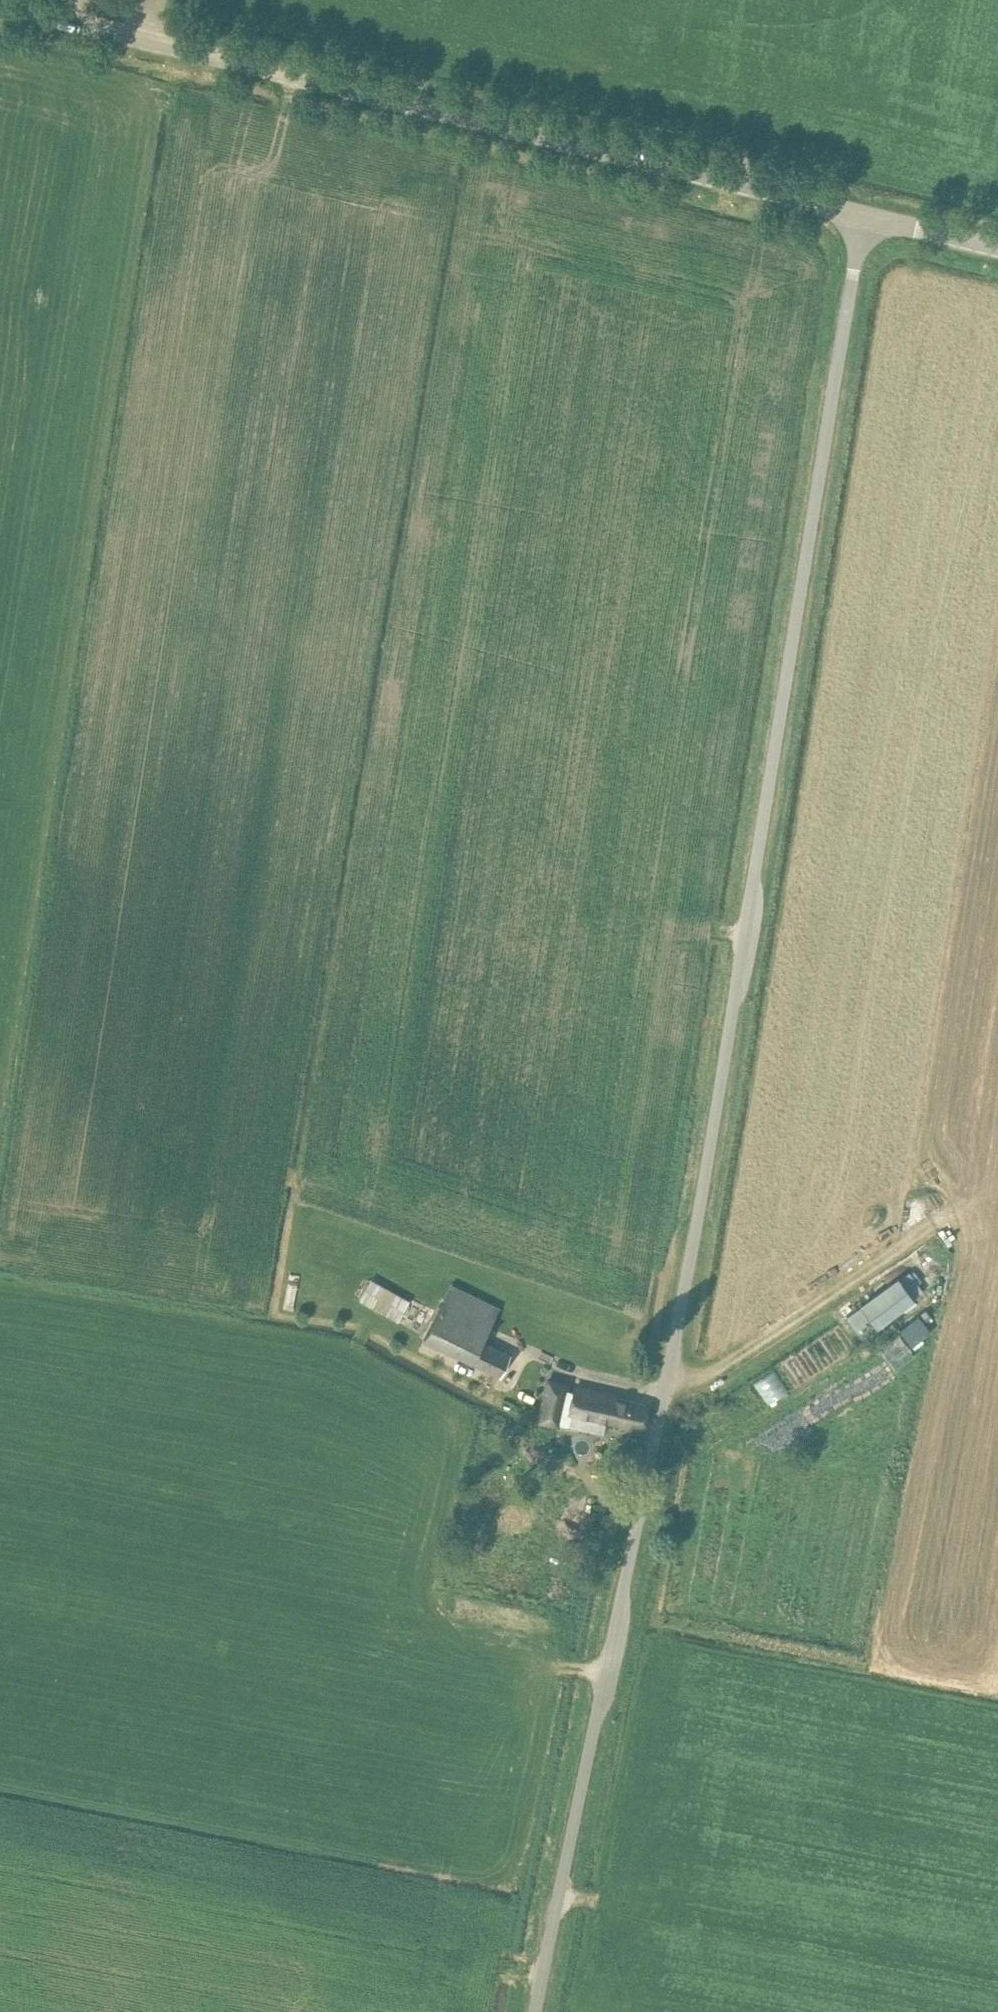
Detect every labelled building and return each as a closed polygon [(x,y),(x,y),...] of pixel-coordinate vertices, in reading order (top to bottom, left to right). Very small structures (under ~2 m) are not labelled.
[(898,1277),(847,1316),(863,1337),(914,1298),(898,1277)] [(403,1305),(383,1294),(386,1288),(368,1278),(357,1298),(395,1319),(403,1305)] [(424,1339),(471,1363),(472,1361),(499,1374),(508,1355),(482,1342),(498,1308),(452,1285),(424,1339)] [(918,1314),(899,1329),(912,1346),(931,1331),(918,1314)] [(575,1386),(574,1390),(569,1389),(570,1382),(545,1377),(536,1423),(558,1428),(559,1424),(568,1425),(570,1412),(642,1428),(646,1405),(616,1399),(616,1395),(575,1386)]
